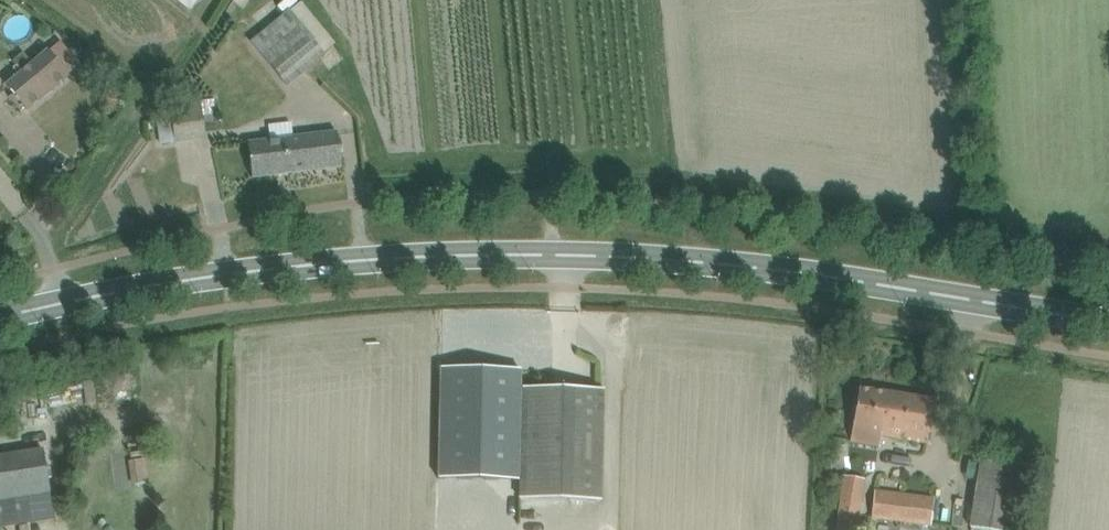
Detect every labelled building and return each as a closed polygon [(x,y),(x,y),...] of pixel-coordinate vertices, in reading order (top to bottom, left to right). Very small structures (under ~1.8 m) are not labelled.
[(264,58),(262,59),(286,87),(324,56),(290,13),(252,44),(264,58)] [(14,95),(11,97),(11,96),(9,98),(21,112),(23,111),(22,110),(25,108),(27,111),(68,76),(45,50),(31,62),(22,52),(12,61),(23,73),(7,87),(14,95)] [(170,99),(174,143),(204,140),(204,133),(217,132),(213,100),(200,102),(199,96),(170,99)] [(248,144),(252,178),(341,167),(337,133),(248,144)] [(520,500),(600,501),(603,390),(522,388),(520,500)] [(850,442),(879,447),(881,436),(927,444),(933,402),(859,389),(850,442)] [(54,519),(43,450),(0,457),(0,527),(54,519)] [(127,462),(131,486),(146,483),(142,459),(127,462)] [(980,529),(1017,529),(1027,469),(979,462),(968,528),(980,529)] [(864,480),(841,476),(832,529),(856,529),(864,480)] [(870,519),(908,523),(929,525),(933,498),(922,496),(922,492),(910,490),(909,495),(874,490),(870,519)]
